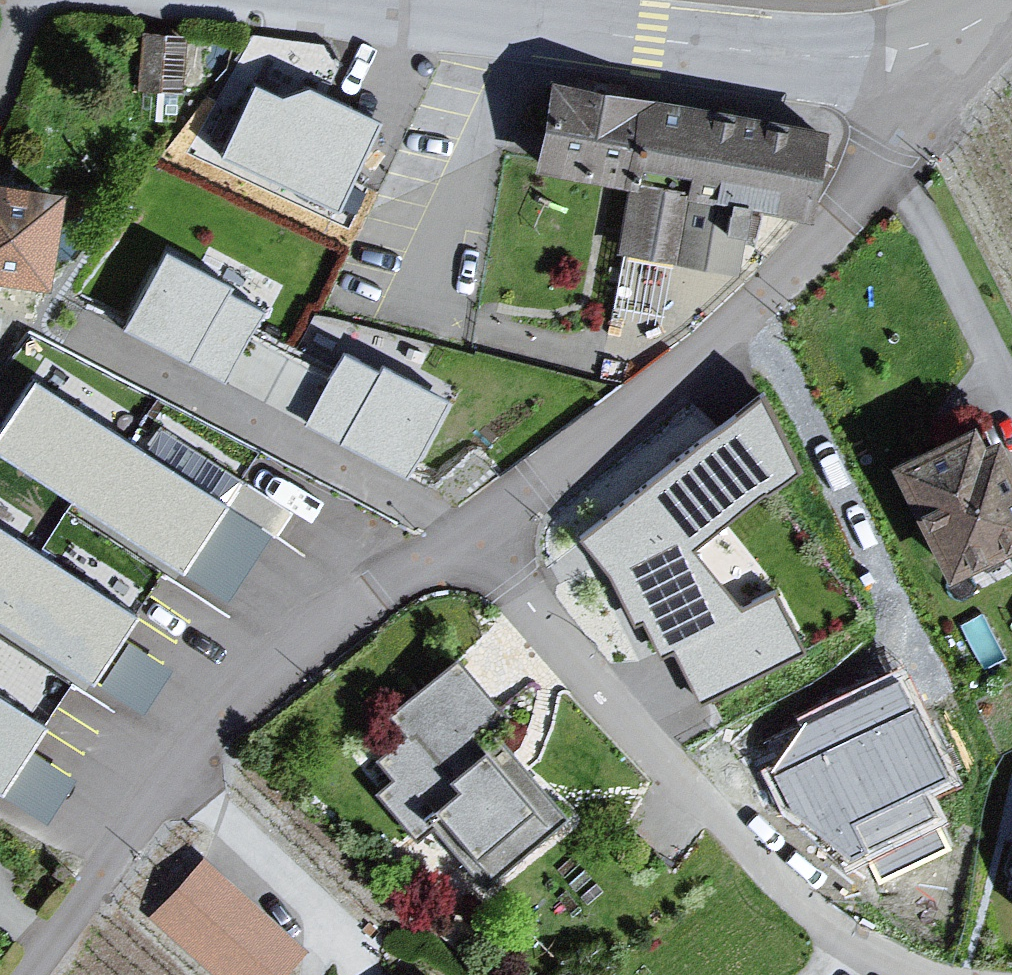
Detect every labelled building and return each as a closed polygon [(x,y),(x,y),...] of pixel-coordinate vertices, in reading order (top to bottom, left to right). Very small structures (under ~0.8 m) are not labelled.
[(804,224),(819,136),(546,81),(523,172),(623,195),(618,254),(734,281),(741,215),(804,224)] [(378,123),(311,92),(287,100),(256,86),(223,157),(337,210),(378,123)] [(35,288),(46,191),(0,186),(0,284),(35,288)] [(231,289),(166,255),(125,330),(225,383),(262,314),(227,296),(231,289)] [(448,405),(384,370),(381,375),(346,356),(309,423),(408,477),(448,405)] [(36,386),(0,441),(0,459),(184,577),(228,509),(36,386)] [(759,391),(578,517),(704,695),(801,627),(768,581),(739,601),(691,534),(804,455),(759,391)] [(882,465),(932,584),(1011,553),(1011,508),(981,438),(968,446),(962,427),(882,465)] [(0,530),(0,626),(93,686),(137,618),(0,530)] [(502,720),(447,658),(380,718),(400,738),(372,761),(388,785),(371,799),(406,839),(420,827),(485,898),(566,825),(482,736),(502,720)] [(922,775),(950,764),(909,666),(766,725),(818,851),(866,832),(878,860),(946,832),(922,775)] [(0,699),(0,795),(3,797),(47,729),(0,699)] [(1000,809),(1011,836),(1011,804),(1000,809)] [(204,865),(155,918),(219,974),(281,974),(302,952),(204,865)]
